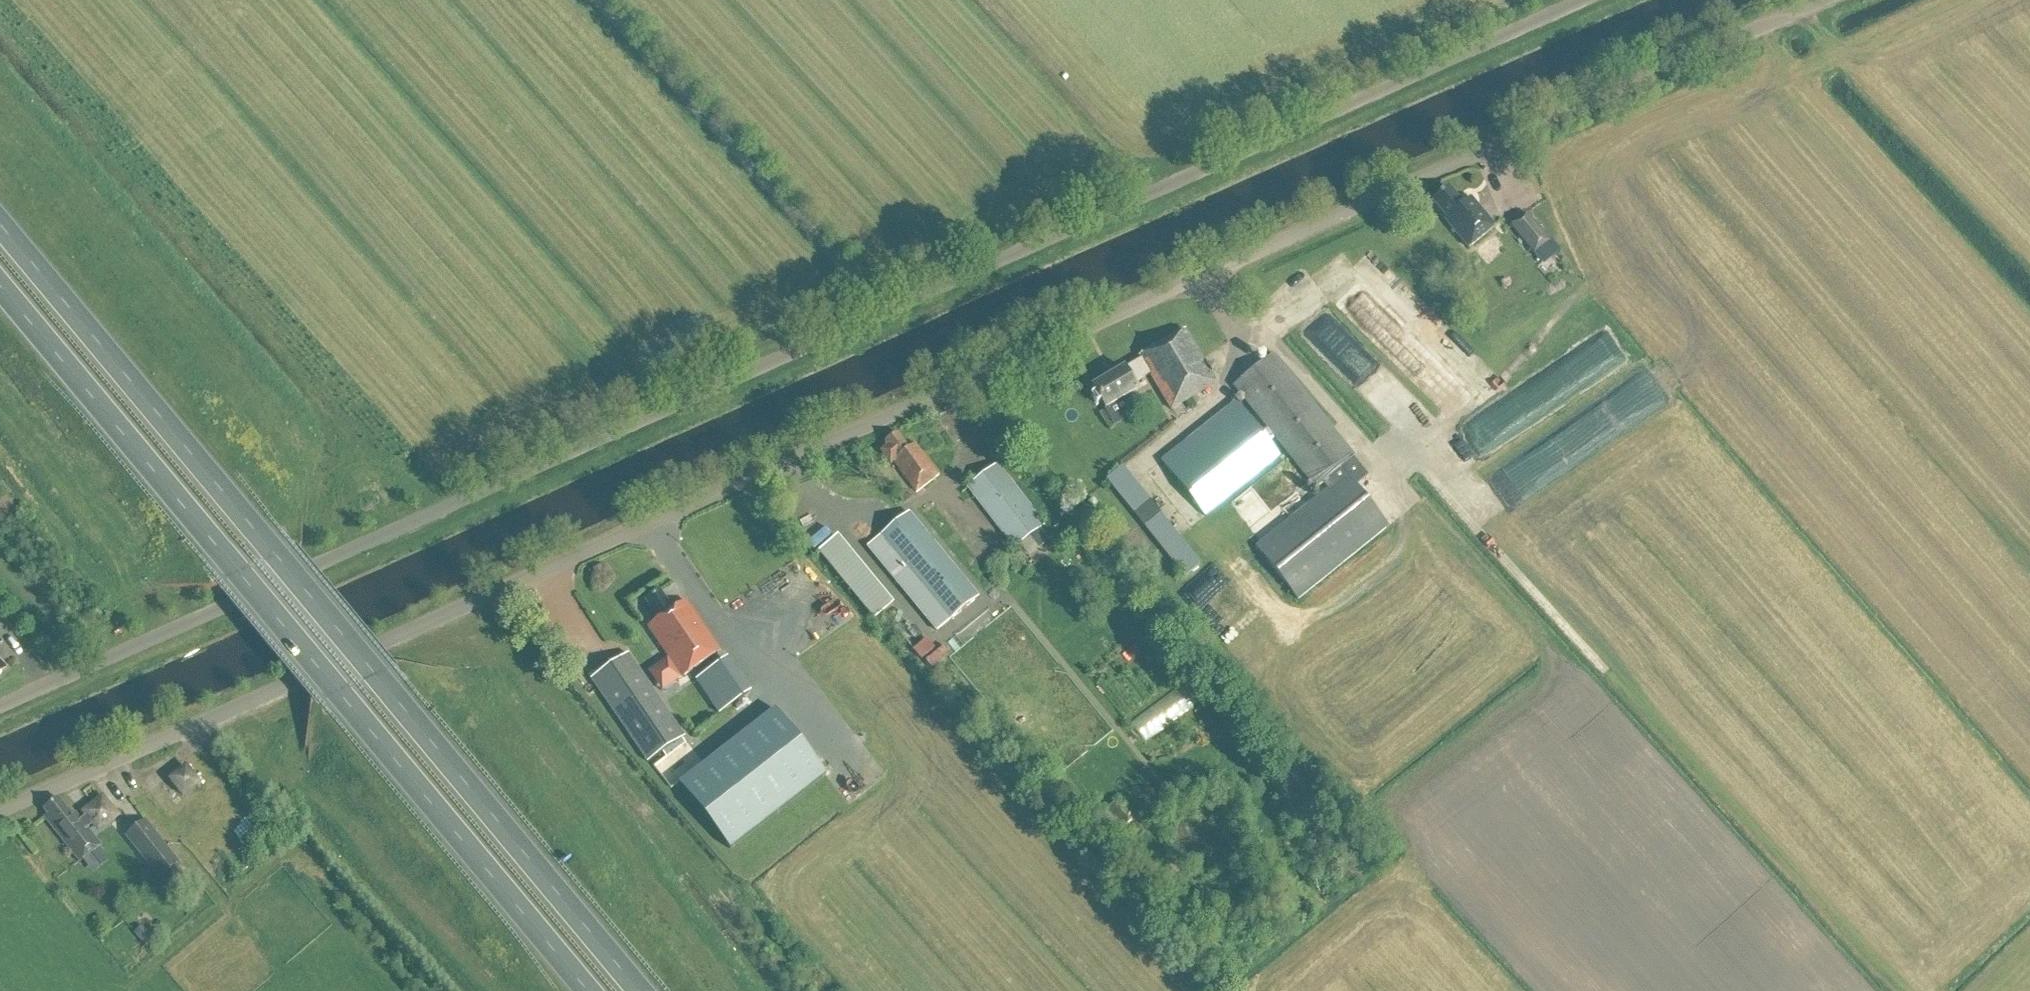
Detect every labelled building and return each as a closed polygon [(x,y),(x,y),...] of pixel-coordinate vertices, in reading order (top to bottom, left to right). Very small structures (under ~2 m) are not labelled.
[(1462,206),(1448,189),(1432,203),(1446,220),(1444,221),(1468,250),(1494,228),(1471,200),(1462,206)] [(1534,256),(1551,242),(1527,213),(1511,227),(1534,256)] [(1477,305),(1484,300),(1472,285),(1465,291),(1477,305)] [(1323,308),(1301,332),(1356,381),(1378,357),(1323,308)] [(1216,384),(1184,331),(1171,339),(1171,338),(1139,357),(1141,361),(1092,389),(1105,411),(1137,392),(1132,385),(1150,375),(1171,411),(1216,384)] [(1233,386),(1269,431),(1274,438),(1315,489),(1322,484),(1327,490),(1256,549),(1298,601),(1388,527),(1357,489),(1346,475),(1345,475),(1340,469),(1353,459),(1354,458),(1272,355),(1233,386)] [(1279,457),(1268,443),(1263,436),(1236,402),(1161,462),(1204,517),(1279,457)] [(1268,443),(1274,438),(1269,431),(1263,436),(1268,443)] [(909,450),(897,435),(885,444),(887,447),(880,453),(890,466),(893,464),(916,494),(939,476),(915,445),(909,450)] [(1346,475),(1357,489),(1368,479),(1353,459),(1340,469),(1345,475),(1346,475)] [(1185,578),(1198,568),(1202,565),(1123,466),(1106,480),(1185,578)] [(1014,547),(1042,526),(997,467),(969,489),(1014,547)] [(905,517),(867,548),(936,632),(978,598),(920,526),(916,529),(905,517)] [(873,619),(892,603),(827,523),(808,539),(873,619)] [(673,612),(660,592),(645,602),(649,608),(645,611),(654,625),(648,629),(669,659),(649,673),(663,692),(693,670),(720,652),(686,603),(673,612)] [(720,652),(693,670),(721,710),(747,692),(720,652)] [(646,764),(685,738),(628,653),(589,680),(646,764)] [(1131,722),(1147,743),(1191,708),(1175,688),(1131,722)] [(775,711),(678,784),(729,851),(826,776),(775,711)] [(182,764),(163,782),(179,798),(198,780),(182,764)] [(103,847),(89,829),(92,827),(98,835),(121,817),(103,795),(80,813),(84,818),(81,820),(76,814),(72,817),(58,799),(44,810),(48,816),(44,818),(81,864),(84,861),(92,872),(107,861),(98,850),(103,847)] [(1131,824),(1113,806),(1097,822),(1114,840),(1131,824)] [(174,899),(194,883),(145,820),(125,836),(165,887),(174,899)] [(141,927),(133,934),(146,947),(159,935),(152,927),(146,933),(141,927)]
